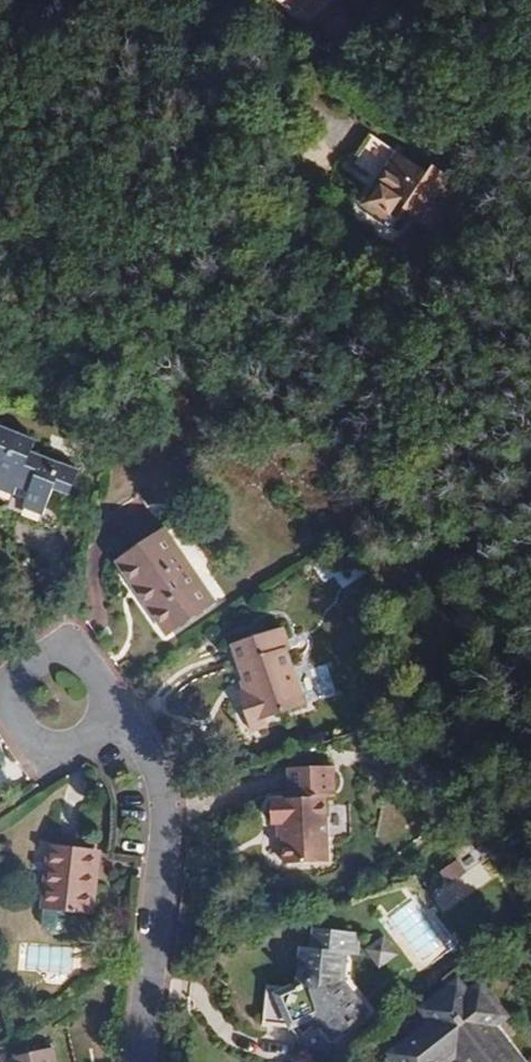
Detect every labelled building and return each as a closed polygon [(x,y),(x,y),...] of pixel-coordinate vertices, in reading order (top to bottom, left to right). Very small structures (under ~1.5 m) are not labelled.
[(352,28),(359,22),(337,0),(285,0),(308,24),(315,17),(336,39),(339,41),(352,28)] [(361,38),(352,28),(339,41),(336,39),(327,49),(338,61),(361,38)] [(370,194),(401,215),(407,206),(429,220),(456,177),(434,163),(431,166),(400,147),(370,194)] [(7,429),(0,447),(0,490),(4,491),(13,495),(16,487),(28,493),(22,508),(43,515),(53,490),(69,496),(79,470),(32,452),(37,440),(7,429)] [(143,600),(167,634),(213,602),(164,530),(118,562),(143,600)] [(233,644),(248,689),(238,692),(244,707),(249,723),(266,717),(303,705),(285,651),(290,649),(283,627),(233,644)] [(269,727),(266,717),(249,723),(252,733),(269,727)] [(324,798),(270,800),(271,825),(282,825),(282,847),(283,865),(327,864),(324,798)] [(50,845),(43,910),(45,910),(69,913),(92,915),(93,897),(94,888),(90,888),(94,850),(50,845)] [(99,850),(94,850),(90,888),(94,888),(99,850)] [(427,881),(446,910),(485,885),(466,856),(427,881)] [(68,924),(69,913),(45,910),(43,917),(44,924),(47,930),(50,932),(53,934),(57,934),(60,933),(63,933),(66,930),(67,927),(68,924)] [(300,986),(280,996),(285,1008),(292,1025),(316,1015),(333,1036),(364,1011),(341,982),(344,954),(355,955),(357,933),(313,928),(310,949),(304,948),(300,986)] [(383,967),(404,953),(389,931),(368,946),(383,967)] [(39,967),(74,969),(76,948),(40,946),(39,967)] [(466,1061),(518,1061),(490,1026),(502,1016),(481,988),(468,999),(457,985),(426,1010),(436,1023),(396,1055),(402,1061),(444,1061),(458,1051),(466,1061)] [(53,1047),(9,1058),(10,1061),(56,1061),(53,1047)]
